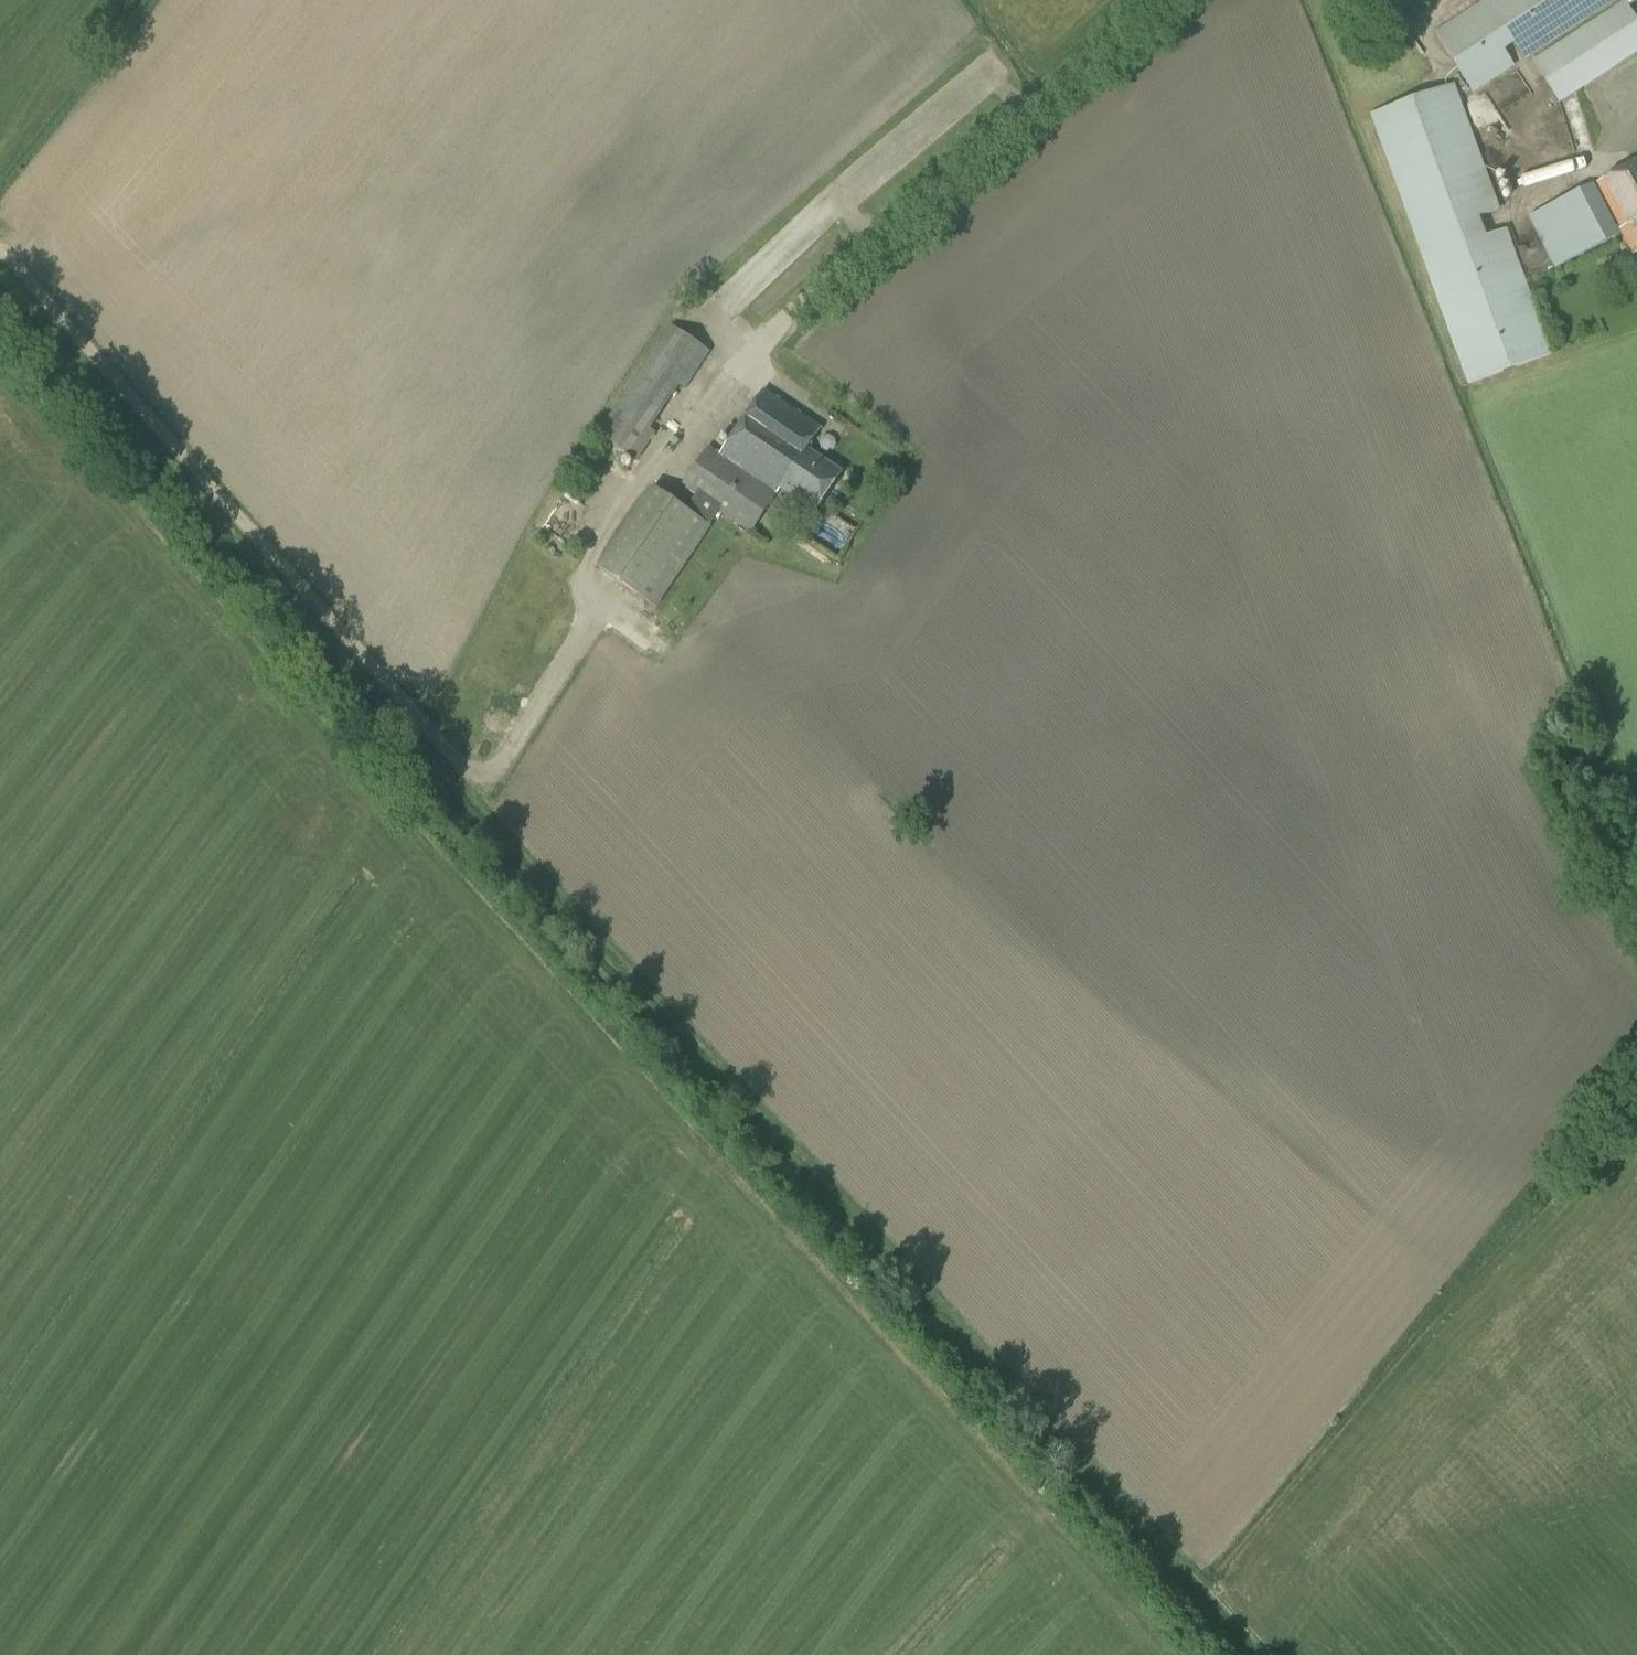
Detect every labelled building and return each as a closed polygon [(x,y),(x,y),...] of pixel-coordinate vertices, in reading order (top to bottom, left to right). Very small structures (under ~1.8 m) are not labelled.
[(1615,0),(1486,0),(1436,33),(1475,92),(1514,66),(1504,51),(1515,43),(1526,59),(1615,0)] [(1636,53),(1636,17),(1626,0),(1625,0),(1532,61),(1559,104),(1636,53)] [(1521,71),(1491,86),(1496,96),(1526,82),(1521,71)] [(1487,237),(1480,217),(1501,209),(1455,84),(1372,115),(1425,260),(1471,384),(1554,353),(1508,229),(1487,237)] [(1505,100),(1507,105),(1476,114),(1501,190),(1536,179),(1531,164),(1550,158),(1528,93),(1505,100)] [(1571,116),(1585,149),(1597,144),(1583,111),(1571,116)] [(1599,181),(1623,227),(1621,228),(1635,254),(1636,253),(1636,161),(1599,181)] [(1558,267),(1621,234),(1594,183),(1531,216),(1558,267)] [(1533,267),(1549,259),(1542,244),(1526,253),(1533,267)] [(1540,306),(1546,324),(1564,318),(1559,300),(1540,306)] [(680,387),(686,390),(711,353),(670,324),(645,364),(680,387)] [(841,472),(808,450),(808,449),(822,428),(764,388),(720,454),(708,445),(681,485),(696,496),(686,510),(653,488),(600,569),(655,606),(709,526),(719,511),(751,533),(781,489),(782,490),(814,512),(841,472)] [(657,433),(617,407),(597,436),(638,462),(657,433)]
